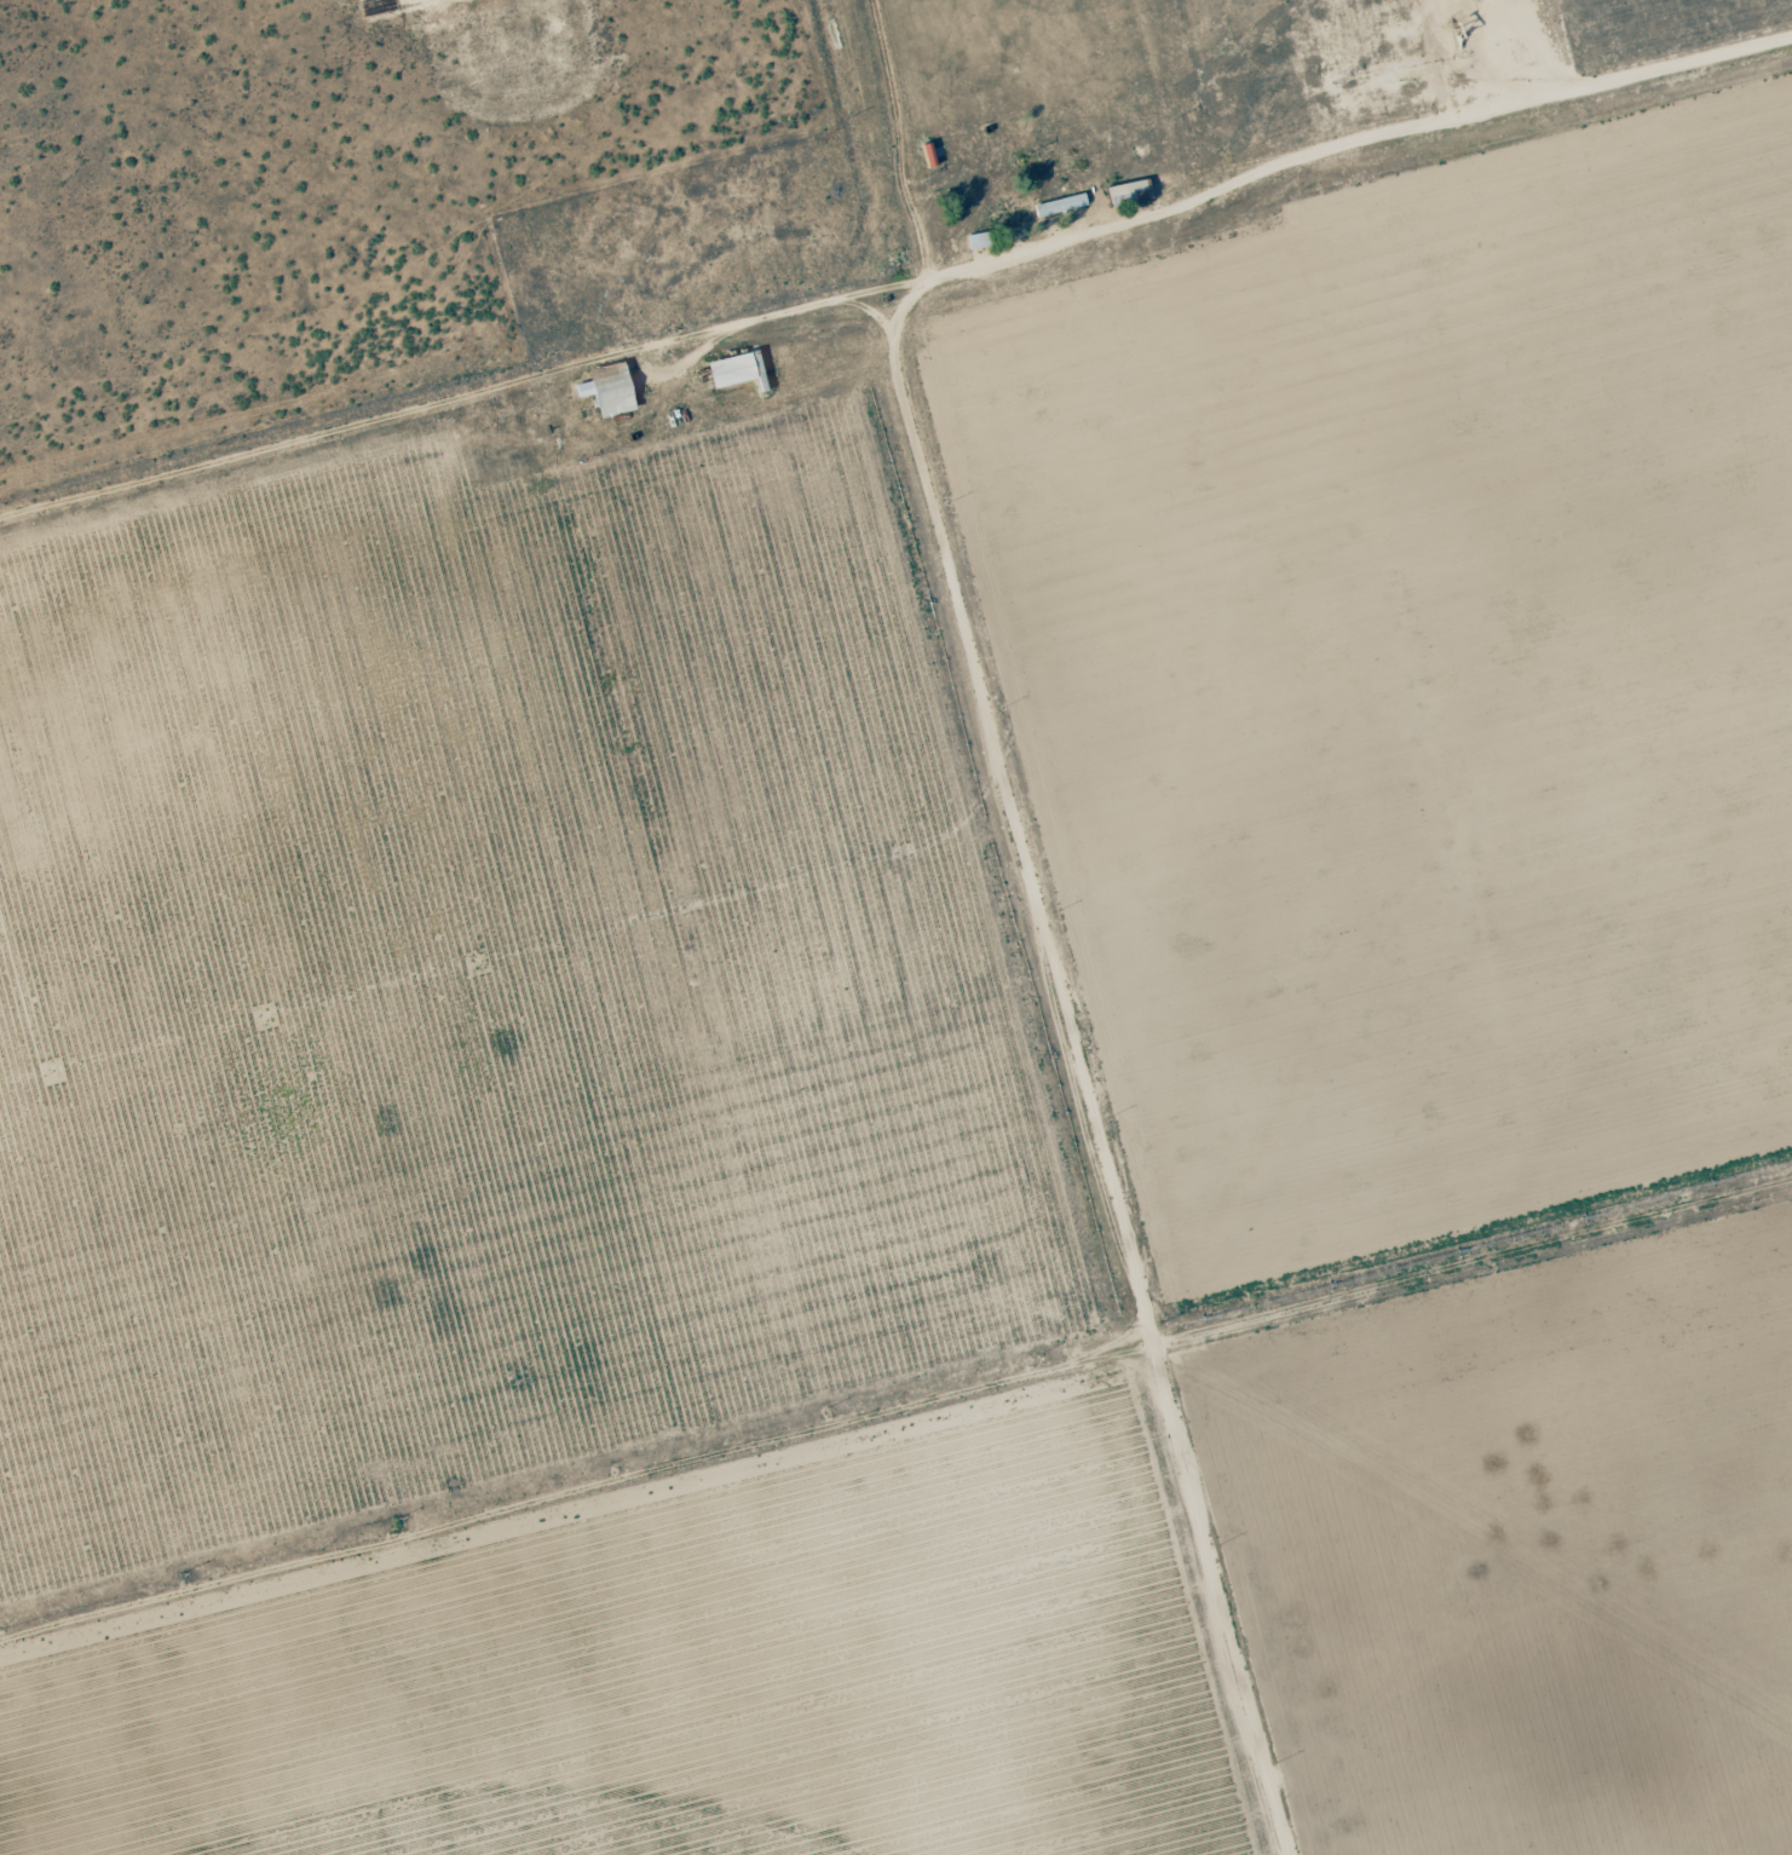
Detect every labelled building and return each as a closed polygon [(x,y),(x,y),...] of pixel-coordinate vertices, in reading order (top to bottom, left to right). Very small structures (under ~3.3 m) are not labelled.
[(708,388),(751,376),(744,351),(701,363),(708,388)]
